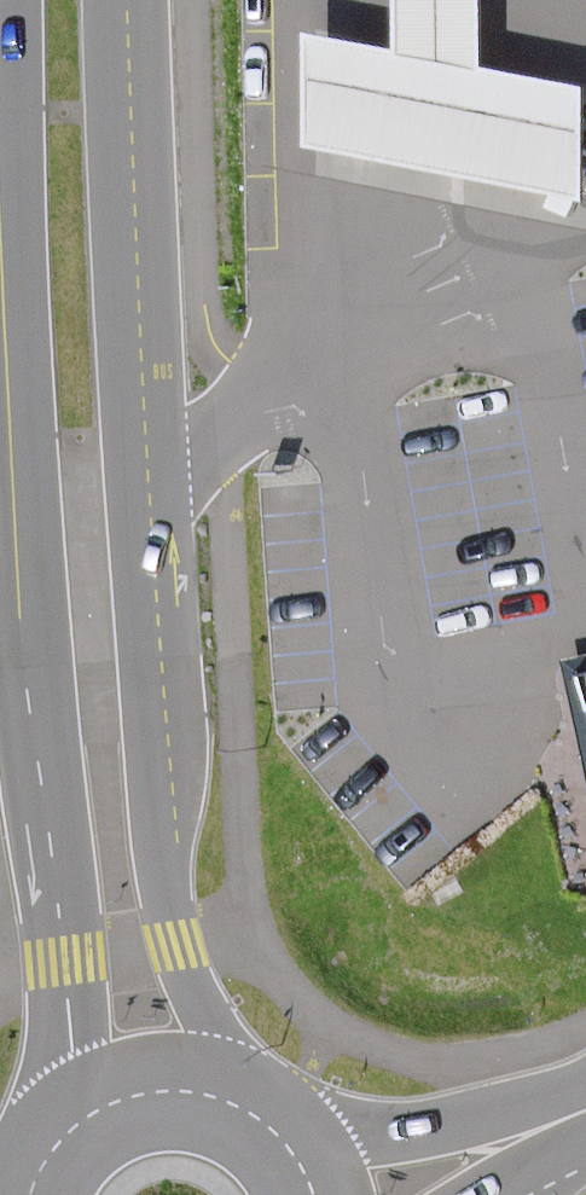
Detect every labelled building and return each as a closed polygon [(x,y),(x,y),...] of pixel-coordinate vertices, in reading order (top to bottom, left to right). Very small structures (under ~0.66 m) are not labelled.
[(393,56),(308,39),(308,141),(577,193),(573,90),(474,67),(476,0),(394,0),(393,56)] [(570,665),(585,746),(585,662),(570,665)]
